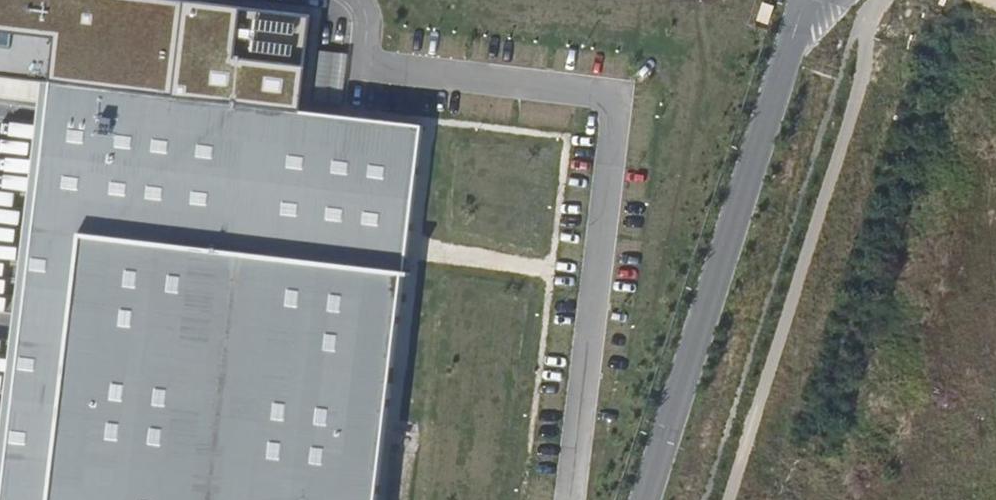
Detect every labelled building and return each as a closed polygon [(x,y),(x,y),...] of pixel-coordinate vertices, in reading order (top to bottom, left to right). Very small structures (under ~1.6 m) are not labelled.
[(49,82),(296,112),(308,17),(168,0),(0,0),(0,76),(49,82)] [(49,82),(0,480),(0,499),(373,499),(419,127),(296,112),(49,82)]
